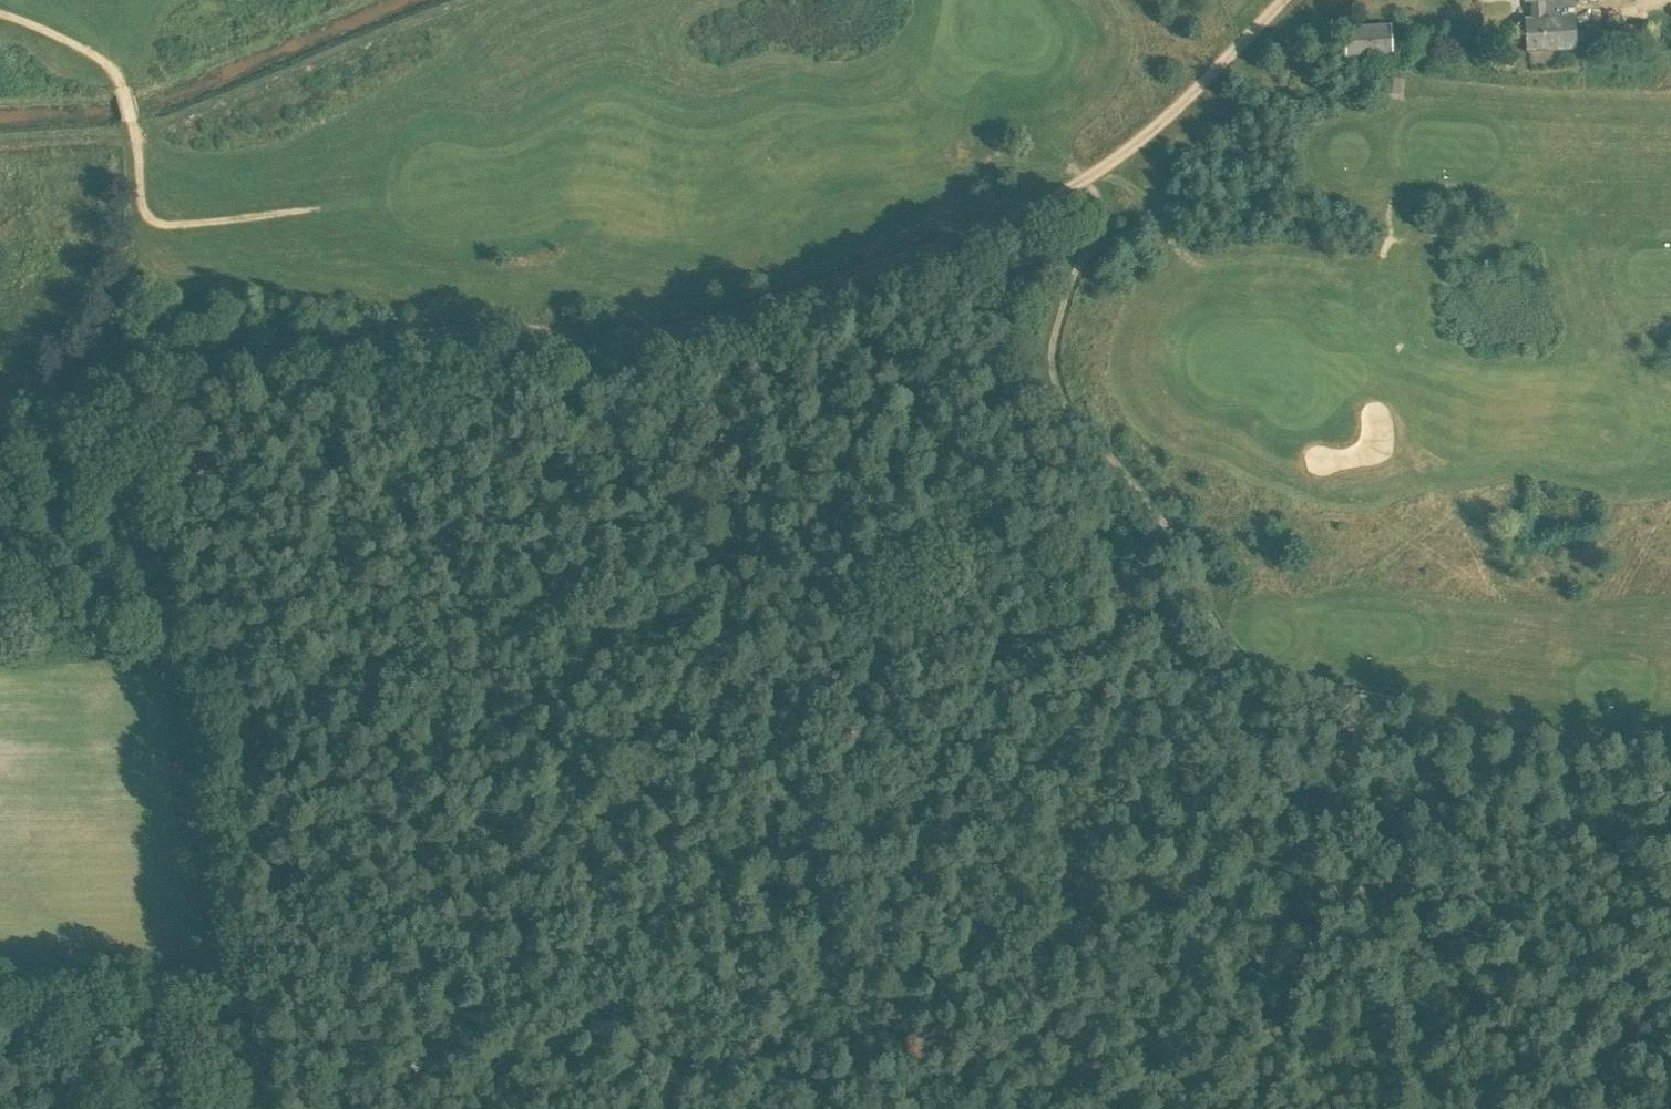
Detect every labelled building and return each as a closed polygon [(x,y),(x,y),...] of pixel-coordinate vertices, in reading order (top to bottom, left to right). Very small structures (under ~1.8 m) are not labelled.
[(1525,1),(1533,0),(1534,16),(1526,17),(1527,50),(1579,47),(1577,13),(1546,15),(1545,0),(1525,0),(1525,1)] [(1345,28),(1346,39),(1347,57),(1393,54),(1391,25),(1345,28)]
